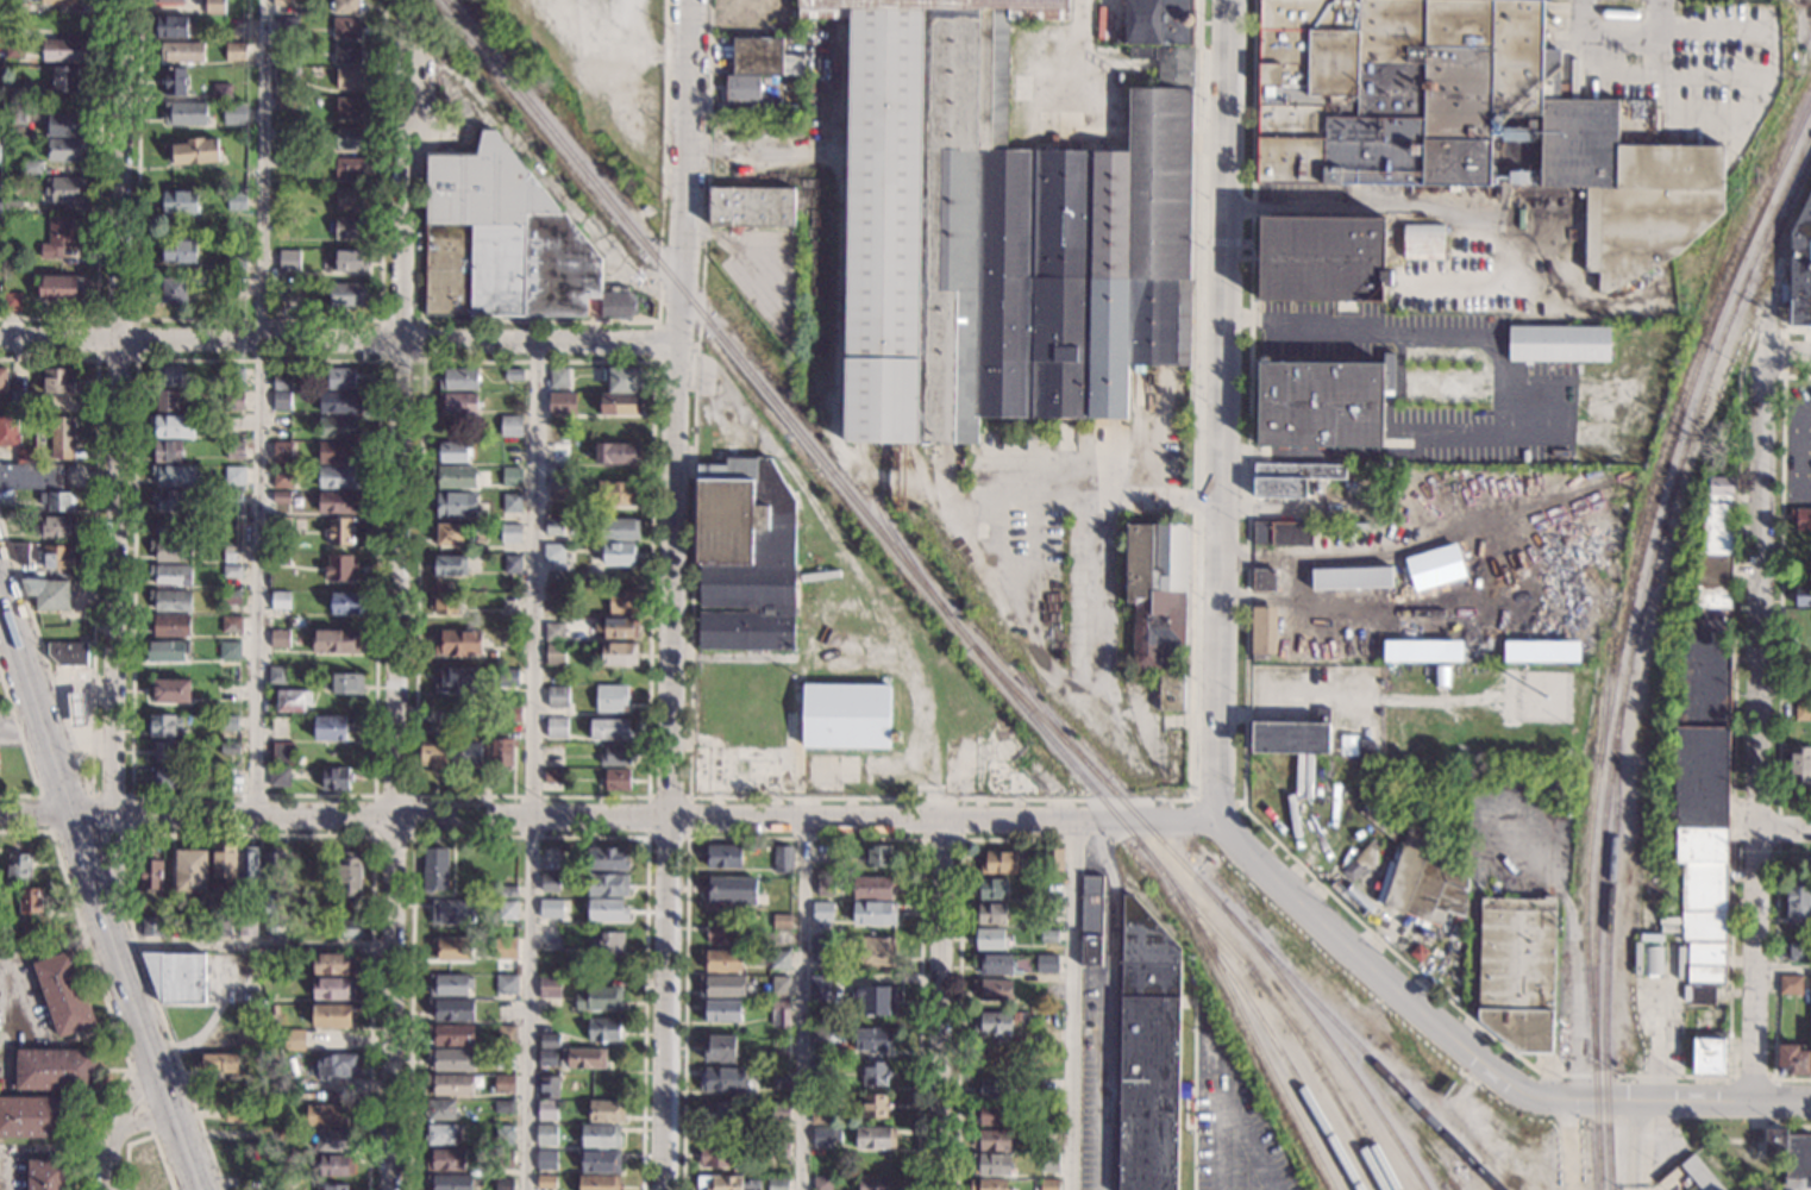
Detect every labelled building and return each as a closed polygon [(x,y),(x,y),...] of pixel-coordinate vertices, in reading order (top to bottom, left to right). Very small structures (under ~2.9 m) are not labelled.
[(12,1),(12,0),(25,0),(25,13),(7,13),(6,1),(12,1)] [(205,14),(205,0),(225,0),(225,14),(205,14)] [(333,12),(333,0),(358,0),(358,12),(333,12)] [(798,18),(799,0),(1069,0),(1069,19),(1008,19),(1007,149),(1128,150),(1129,87),(1157,88),(1158,58),(1128,58),(1128,46),(1195,48),(1190,367),(1145,365),(1143,371),(1133,371),(1133,365),(1128,365),(1127,419),(978,418),(978,444),(844,443),(850,19),(798,18)] [(1124,35),(1124,0),(1195,0),(1195,10),(1196,10),(1196,30),(1195,30),(1195,46),(1189,46),(1189,44),(1114,44),(1114,35),(1124,35)] [(1258,182),(1260,0),(1542,0),(1541,99),(1559,99),(1559,82),(1567,82),(1567,100),(1617,100),(1616,144),(1724,145),(1723,211),(1677,255),(1606,293),(1598,293),(1598,271),(1585,270),(1586,187),(1541,186),(1541,181),(1528,180),(1528,183),(1509,183),(1509,170),(1529,170),(1529,175),(1541,174),(1542,140),(1503,140),(1502,129),(1504,127),(1542,129),(1542,114),(1492,113),(1491,186),(1258,182)] [(82,35),(55,35),(55,14),(82,14),(82,35)] [(187,37),(177,37),(177,39),(168,39),(168,37),(151,36),(151,27),(156,27),(156,14),(187,14),(187,37)] [(297,35),(278,35),(278,17),(297,17),(297,35)] [(359,38),(333,38),(333,18),(359,17),(359,38)] [(24,38),(7,38),(7,26),(24,26),(24,38)] [(783,55),(803,55),(803,74),(733,74),(733,38),(783,38),(783,55)] [(25,40),(25,57),(6,57),(6,40),(25,40)] [(83,40),(88,40),(88,51),(83,51),(83,61),(43,61),(43,42),(43,40),(83,40)] [(203,62),(161,62),(161,43),(203,42),(203,62)] [(246,61),(226,61),(226,43),(246,42),(246,61)] [(361,63),(333,63),(333,43),(361,43),(361,63)] [(79,76),(81,76),(82,84),(79,84),(79,94),(51,94),(51,67),(79,67),(79,76)] [(186,77),(189,76),(189,84),(186,84),(186,95),(165,95),(165,67),(186,67),(186,77)] [(295,79),(275,79),(275,68),(295,68),(295,79)] [(369,88),(337,89),(337,68),(369,68),(369,88)] [(760,101),(726,101),(726,76),(759,76),(760,101)] [(23,82),(23,100),(6,100),(5,82),(23,82)] [(232,101),(213,101),(213,83),(232,83),(232,101)] [(294,109),(274,109),(274,96),(294,96),(294,109)] [(363,118),(337,118),(337,99),(363,99),(363,118)] [(26,124),(6,124),(6,101),(26,101),(26,124)] [(207,125),(164,125),(164,104),(207,102),(207,125)] [(246,124),(224,124),(224,104),(246,104),(246,124)] [(83,115),(87,115),(88,124),(84,124),(84,127),(88,127),(88,136),(46,136),(45,114),(83,114),(83,115)] [(293,138),(275,138),(275,127),(275,126),(293,126),(293,138)] [(363,148),(336,149),(336,129),(363,129),(363,148)] [(601,258),(601,298),(587,298),(587,317),(425,317),(425,152),(476,152),(482,129),(494,129),(601,258)] [(205,138),(218,138),(220,162),(173,164),(171,144),(187,143),(187,138),(205,137),(205,138)] [(81,140),(87,140),(87,152),(81,152),(81,161),(59,163),(59,161),(49,162),(49,139),(81,139),(81,140)] [(306,168),(277,168),(277,158),(306,157),(306,168)] [(362,178),(336,178),(336,158),(362,158),(362,178)] [(43,174),(23,175),(21,161),(43,161),(43,174)] [(87,202),(51,202),(51,195),(45,195),(45,177),(51,177),(87,176),(87,202)] [(363,208),(336,209),(336,188),(363,188),(363,208)] [(794,230),(710,228),(710,188),(794,189),(794,230)] [(1791,232),(1810,189),(1810,326),(1790,325),(1791,232)] [(198,214),(164,214),(164,192),(198,192),(198,214)] [(246,211),(226,211),(226,206),(220,206),(220,195),(226,195),(226,192),(246,192),(246,211)] [(23,213),(4,213),(4,200),(23,200),(23,213)] [(80,246),(63,246),(63,256),(52,256),(52,258),(40,258),(40,243),(48,243),(48,215),(80,215),(80,246)] [(363,227),(369,226),(369,238),(334,238),(334,217),(363,217),(363,227)] [(1385,270),(1392,270),(1392,287),(1385,287),(1385,301),(1260,300),(1260,217),(1386,218),(1385,270)] [(1209,256),(1210,221),(1203,221),(1203,229),(1199,229),(1199,246),(1206,246),(1206,256),(1209,256)] [(1445,258),(1403,258),(1403,224),(1445,224),(1445,258)] [(198,262),(163,262),(163,240),(198,240),(198,262)] [(301,273),(278,273),(278,250),(300,250),(301,273)] [(362,259),(368,259),(368,270),(336,270),(336,251),(362,251),(362,259)] [(245,275),(226,275),(226,257),(245,257),(245,275)] [(84,300),(68,300),(68,301),(55,301),(55,299),(39,300),(39,276),(84,276),(84,300)] [(187,305),(163,305),(163,300),(156,300),(156,282),(162,282),(162,277),(187,277),(187,305)] [(290,301),(274,301),(274,283),(290,283),(290,301)] [(370,307),(330,307),(330,284),(370,283),(370,307)] [(627,293),(629,293),(637,300),(637,312),(629,319),(615,319),(615,317),(602,317),(602,292),(609,292),(609,287),(627,286),(627,293)] [(21,311),(2,312),(2,294),(20,293),(21,311)] [(1609,362),(1509,361),(1509,326),(1604,326),(1609,326),(1609,362)] [(1393,395),(1384,395),(1384,447),(1259,445),(1259,362),(1260,362),(1260,357),(1268,357),(1268,362),(1383,363),(1383,352),(1393,352),(1393,395)] [(184,388),(158,388),(158,368),(184,367),(184,388)] [(637,369),(643,369),(643,389),(637,390),(637,392),(608,392),(607,381),(603,381),(603,369),(608,369),(608,367),(637,367),(637,369)] [(569,387),(550,387),(550,368),(568,368),(569,387)] [(71,378),(76,378),(76,393),(44,393),(44,369),(71,369),(71,378)] [(245,369),(245,386),(225,386),(225,369),(245,369)] [(355,389),(326,389),(326,369),(355,369),(355,389)] [(477,389),(439,389),(439,369),(477,369),(477,389)] [(524,370),(524,380),(503,380),(503,369),(524,370)] [(293,389),(272,389),(272,377),(272,376),(293,376),(293,389)] [(30,409),(10,409),(10,390),(30,390),(30,409)] [(181,413),(156,413),(156,392),(181,392),(181,413)] [(245,393),(245,409),(225,409),(225,392),(245,393)] [(290,409),(272,409),(272,392),(290,392),(290,409)] [(356,394),(362,394),(362,411),(355,411),(355,413),(319,413),(319,393),(356,393),(356,394)] [(477,413),(439,414),(438,393),(477,393),(477,413)] [(576,415),(549,415),(549,393),(576,393),(576,415)] [(641,414),(600,415),(600,394),(641,393),(641,414)] [(50,395),(50,412),(32,412),(32,395),(50,395)] [(18,446),(0,446),(0,415),(19,415),(19,434),(20,434),(20,443),(18,443),(18,446)] [(194,438),(155,438),(155,415),(194,415),(194,438)] [(522,437),(501,437),(500,415),(522,415),(522,437)] [(74,449),(73,449),(73,459),(51,459),(51,416),(74,416),(74,449)] [(289,430),(272,430),(272,418),(289,416),(289,430)] [(356,427),(362,427),(362,438),(318,438),(318,418),(355,418),(356,427)] [(182,463),(155,463),(153,441),(182,441),(182,463)] [(245,443),(245,459),(226,461),(226,441),(245,443)] [(355,445),(362,445),(362,463),(319,463),(319,443),(355,441),(355,445)] [(468,441),(468,447),(472,447),(472,456),(468,456),(468,463),(439,463),(438,441),(468,441)] [(292,461),(272,461),(272,443),(292,443),(292,461)] [(643,458),(637,458),(637,462),(594,462),(594,444),(643,444),(643,458)] [(569,463),(550,463),(550,445),(569,445),(569,463)] [(36,463),(17,463),(15,449),(36,449),(36,463)] [(770,457),(795,500),(794,564),(797,564),(795,651),(763,650),(763,653),(748,653),(748,651),(698,650),(700,610),(748,612),(748,608),(698,607),(700,563),(694,563),(696,478),(697,478),(697,464),(725,464),(725,456),(770,457)] [(1346,478),(1306,478),(1305,497),(1254,496),(1254,463),(1346,465),(1346,478)] [(61,488),(0,489),(0,464),(61,464),(61,488)] [(196,465),(196,471),(199,471),(199,481),(196,481),(196,487),(157,487),(157,477),(151,477),(151,465),(158,465),(196,465)] [(245,484),(225,484),(225,466),(245,466),(245,484)] [(355,478),(362,478),(362,488),(318,488),(318,466),(355,466),(355,478)] [(476,488),(438,488),(438,478),(432,478),(431,468),(476,466),(476,488)] [(522,486),(501,486),(501,468),(522,468),(522,486)] [(293,487),(272,487),(272,470),(293,470),(293,487)] [(1732,476),(1731,495),(1730,495),(1730,503),(1731,503),(1725,984),(1713,985),(1713,1004),(1690,1004),(1688,991),(1682,991),(1684,983),(1687,983),(1687,942),(1684,941),(1681,912),(1681,863),(1675,862),(1675,798),(1674,798),(1675,727),(1671,726),(1673,708),(1681,709),(1681,689),(1680,689),(1681,649),(1705,502),(1698,502),(1698,494),(1703,494),(1703,488),(1709,488),(1709,476),(1732,476)] [(569,499),(549,499),(549,481),(569,481),(569,499)] [(634,482),(641,482),(641,505),(597,505),(597,482),(634,482)] [(195,512),(157,512),(157,502),(151,502),(151,489),(195,489),(195,512)] [(71,495),(75,495),(75,503),(71,503),(71,511),(48,511),(48,505),(40,505),(39,491),(71,491),(71,495)] [(290,502),(272,502),(272,491),(290,491),(290,502)] [(361,513),(319,513),(318,493),(361,493),(361,513)] [(477,518),(463,518),(463,519),(447,519),(447,518),(437,518),(437,507),(431,507),(430,493),(476,493),(477,518)] [(242,515),(223,515),(223,494),(242,494),(242,515)] [(521,513),(503,513),(503,494),(521,494),(521,513)] [(1790,509),(1810,509),(1810,530),(1794,530),(1794,519),(1790,519),(1790,509)] [(71,516),(76,516),(76,536),(38,537),(38,526),(40,526),(40,516),(71,515),(71,516)] [(178,525),(187,525),(187,537),(155,537),(155,518),(178,518),(178,525)] [(292,533),(272,533),(272,518),(290,518),(292,533)] [(352,545),(328,545),(328,537),(324,537),(324,527),(328,527),(328,518),(352,518),(352,545)] [(635,520),(639,520),(639,540),(599,540),(599,519),(635,519),(635,520)] [(240,520),(240,539),(221,539),(221,520),(240,520)] [(565,534),(545,534),(545,521),(545,520),(564,520),(565,534)] [(1312,521),(1312,545),(1254,544),(1254,520),(1312,521)] [(463,545),(437,545),(437,543),(431,543),(431,525),(437,525),(437,522),(463,522),(463,545)] [(521,543),(500,543),(500,525),(521,524),(521,543)] [(1185,645),(1180,645),(1180,668),(1185,668),(1185,712),(1159,712),(1159,669),(1133,669),(1133,603),(1127,603),(1127,524),(1185,524),(1185,645)] [(1790,536),(1810,536),(1810,552),(1790,552),(1790,536)] [(192,562),(156,562),(156,552),(149,552),(149,540),(192,540),(192,562)] [(240,555),(236,555),(236,563),(224,563),(224,541),(240,541),(240,555)] [(29,564),(17,564),(10,543),(29,543),(29,564)] [(634,551),(638,551),(638,559),(634,559),(634,564),(603,564),(603,543),(634,543),(634,551)] [(1465,575),(1414,590),(1404,557),(1455,543),(1465,575)] [(565,562),(544,563),(544,544),(565,544),(565,562)] [(70,552),(74,552),(75,569),(45,569),(44,546),(70,546),(70,552)] [(290,565),(271,565),(271,553),(290,553),(290,565)] [(352,564),(357,564),(357,574),(352,574),(352,581),(325,581),(325,565),(327,565),(327,555),(352,555),(352,564)] [(468,576),(434,576),(434,575),(431,575),(431,563),(434,563),(434,556),(468,555),(468,576)] [(521,574),(505,574),(505,556),(521,556),(521,574)] [(192,587),(155,587),(155,576),(149,576),(149,565),(192,565),(192,587)] [(243,577),(223,577),(223,565),(243,565),(243,577)] [(1392,585),(1312,589),(1311,569),(1391,565),(1392,585)] [(1277,570),(1276,591),(1253,591),(1254,569),(1277,570)] [(1555,569),(1555,619),(1542,619),(1542,630),(1458,628),(1456,624),(1437,625),(1437,621),(1435,621),(1433,612),(1437,612),(1437,608),(1456,607),(1456,601),(1542,570),(1542,569),(1555,569)] [(45,580),(70,580),(69,610),(36,609),(36,596),(27,596),(20,578),(45,578),(45,580)] [(1796,585),(1810,585),(1810,606),(1796,606),(1796,585)] [(562,603),(545,603),(545,587),(562,587),(562,603)] [(192,590),(192,612),(155,612),(155,602),(149,602),(149,589),(192,590)] [(639,614),(609,614),(609,591),(639,590),(639,614)] [(242,603),(221,603),(221,591),(242,591),(242,603)] [(290,609),(271,609),(271,591),(290,591),(290,609)] [(459,615),(433,615),(433,608),(430,608),(430,597),(433,596),(433,593),(459,593),(459,615)] [(365,614),(331,614),(331,594),(365,594),(365,614)] [(1276,652),(1268,652),(1268,659),(1251,659),(1252,607),(1277,607),(1276,652)] [(189,615),(189,635),(153,637),(153,626),(146,626),(146,614),(189,615)] [(242,633),(221,633),(221,616),(242,616),(242,633)] [(638,638),(603,638),(603,632),(594,632),(594,622),(603,622),(603,619),(638,618),(638,638)] [(564,640),(545,640),(545,622),(564,622),(564,640)] [(289,647),(270,647),(270,630),(289,630),(289,647)] [(482,654),(434,654),(434,630),(482,630),(482,654)] [(359,652),(312,653),(312,631),(359,631),(359,652)] [(1461,660),(1381,659),(1383,639),(1461,641),(1461,660)] [(184,641),(189,641),(189,653),(184,653),(184,662),(148,662),(148,640),(184,640),(184,641)] [(1579,662),(1504,662),(1504,640),(1579,640),(1579,662)] [(88,643),(87,666),(59,666),(48,653),(48,641),(88,643)] [(240,660),(220,660),(220,641),(240,641),(240,660)] [(638,665),(601,665),(601,654),(594,654),(594,643),(638,643),(638,665)] [(568,664),(546,664),(546,645),(568,645),(568,664)] [(287,684),(269,684),(269,666),(287,666),(287,684)] [(482,691),(440,693),(440,691),(434,691),(434,668),(482,668),(482,691)] [(519,687),(497,687),(497,670),(519,669),(519,687)] [(576,679),(568,679),(568,671),(576,671),(576,679)] [(364,679),(364,688),(359,694),(332,694),(332,689),(324,689),(324,674),(357,674),(364,679)] [(193,679),(193,703),(153,703),(152,679),(193,679)] [(890,749),(803,749),(803,683),(890,682),(890,749)] [(627,712),(596,712),(596,684),(627,684),(627,712)] [(569,707),(547,707),(547,688),(547,687),(568,687),(569,707)] [(306,690),(314,690),(314,706),(306,706),(306,712),(276,712),(276,709),(275,709),(275,700),(277,700),(277,689),(306,689),(306,690)] [(88,725),(70,727),(65,694),(83,691),(88,725)] [(794,713),(785,714),(785,746),(794,752),(794,793),(693,794),(693,745),(695,745),(694,694),(794,694),(794,713)] [(1796,701),(1810,701),(1810,720),(1794,720),(1796,701)] [(521,722),(501,722),(501,707),(521,707),(521,722)] [(1329,752),(1252,752),(1253,721),(1317,721),(1317,708),(1329,708),(1329,752)] [(176,725),(182,725),(182,737),(151,737),(151,715),(176,714),(176,725)] [(347,724),(352,724),(352,733),(347,733),(347,740),(315,740),(315,715),(347,715),(347,724)] [(238,716),(238,731),(218,731),(218,716),(238,716)] [(568,737),(546,737),(546,719),(568,719),(568,737)] [(629,739),(589,739),(589,719),(629,719),(629,739)] [(506,738),(513,738),(513,766),(512,766),(512,770),(491,770),(491,766),(490,766),(490,739),(491,728),(506,728),(506,738)] [(1357,735),(1341,734),(1340,755),(1357,755),(1357,735)] [(446,765),(445,765),(445,771),(431,771),(431,765),(421,766),(421,740),(446,740),(446,765)] [(1373,754),(1360,754),(1360,740),(1373,740),(1373,754)] [(173,746),(181,746),(181,757),(173,757),(173,762),(153,762),(153,741),(173,741),(173,746)] [(483,766),(471,766),(471,769),(462,769),(462,765),(450,766),(450,741),(482,741),(483,766)] [(240,754),(220,754),(220,743),(240,743),(240,754)] [(294,743),(294,764),(272,764),(272,743),(294,743)] [(564,756),(546,756),(546,744),(564,744),(564,756)] [(631,766),(600,766),(599,756),(603,756),(603,745),(631,745),(631,766)] [(1810,788),(1801,788),(1801,783),(1791,783),(1792,747),(1810,747),(1810,788)] [(1313,754),(1306,754),(1305,798),(1312,798),(1313,754)] [(1399,781),(1381,781),(1381,759),(1399,759),(1399,781)] [(1036,787),(1036,794),(984,794),(984,760),(1013,760),(1036,787)] [(182,788),(155,788),(155,766),(182,766),(182,788)] [(289,785),(268,785),(268,768),(289,768),(289,785)] [(349,772),(352,772),(352,782),(350,782),(350,790),(322,790),(322,768),(349,768),(349,772)] [(631,789),(604,790),(604,770),(631,770),(631,789)] [(566,783),(544,783),(544,771),(566,771),(566,783)] [(1468,878),(1465,916),(1446,910),(1440,926),(1384,904),(1409,825),(1468,878)] [(1379,844),(1376,850),(1373,850),(1373,868),(1364,869),(1352,882),(1341,871),(1373,838),(1379,844)] [(236,877),(214,877),(213,841),(236,841),(236,877)] [(281,851),(283,851),(283,878),(263,878),(263,852),(265,852),(265,845),(281,845),(281,851)] [(742,868),(707,868),(707,858),(701,858),(700,846),(707,846),(707,845),(742,845),(742,868)] [(894,868),(866,868),(866,862),(860,862),(860,852),(866,851),(866,845),(894,845),(894,868)] [(258,868),(259,868),(259,878),(258,878),(258,881),(238,881),(238,851),(243,851),(243,846),(258,846),(258,868)] [(792,872),(772,873),(772,846),(792,846),(792,872)] [(626,860),(628,860),(628,870),(587,870),(585,847),(626,847),(626,860)] [(1064,870),(1042,870),(1042,847),(1064,847),(1064,870)] [(206,892),(176,892),(175,848),(206,848),(206,892)] [(447,890),(433,890),(433,892),(425,892),(425,890),(424,890),(424,848),(447,848),(447,890)] [(1017,873),(980,873),(980,862),(984,862),(984,851),(1017,851),(1017,873)] [(314,859),(322,859),(322,891),(320,891),(320,894),(302,894),(302,891),(301,891),(301,860),(302,860),(302,852),(314,852),(314,859)] [(361,858),(362,858),(362,896),(338,896),(338,857),(338,852),(361,852),(361,858)] [(30,878),(8,878),(8,853),(30,853),(30,878)] [(560,872),(541,872),(541,856),(560,856),(560,872)] [(156,860),(161,860),(162,889),(139,889),(139,860),(149,860),(149,857),(156,857),(156,860)] [(1786,872),(1810,872),(1810,920),(1803,920),(1801,923),(1786,923),(1786,872)] [(628,896),(588,896),(588,875),(628,873),(628,896)] [(559,891),(540,891),(540,876),(559,875),(559,891)] [(1103,966),(1082,966),(1080,875),(1103,875),(1103,966)] [(897,887),(891,887),(891,900),(853,900),(853,876),(897,876),(897,887)] [(757,878),(757,904),(728,904),(728,901),(708,901),(708,877),(757,878)] [(834,895),(816,895),(816,877),(834,877),(834,895)] [(1009,900),(979,900),(979,879),(1009,879),(1009,900)] [(518,885),(518,896),(499,896),(499,885),(518,885)] [(43,898),(44,898),(44,906),(43,906),(43,913),(32,913),(32,922),(43,922),(43,937),(21,937),(21,923),(23,923),(23,913),(17,913),(17,888),(43,888),(43,898)] [(1178,1098),(1177,1189),(1117,1189),(1121,895),(1132,895),(1180,947),(1178,1083),(1189,1083),(1189,1098),(1178,1098)] [(1555,896),(1552,1052),(1518,1052),(1478,1019),(1480,897),(1543,898),(1543,895),(1555,896)] [(622,907),(629,907),(629,921),(588,921),(588,898),(622,898),(622,907)] [(476,922),(432,923),(432,900),(476,900),(476,922)] [(563,917),(539,917),(539,900),(563,900),(563,917)] [(518,919),(497,920),(497,901),(518,901),(518,919)] [(833,920),(811,920),(811,902),(833,901),(833,920)] [(896,925),(853,925),(853,902),(896,902),(896,925)] [(1007,925),(978,925),(978,903),(1007,903),(1007,925)] [(792,928),(772,928),(772,914),(792,914),(792,928)] [(732,944),(726,944),(726,947),(717,947),(717,944),(706,944),(706,925),(710,925),(710,916),(732,915),(732,944)] [(163,935),(143,935),(142,916),(162,916),(163,935)] [(276,935),(263,935),(263,916),(276,916),(276,935)] [(337,937),(324,937),(322,916),(337,916),(337,937)] [(231,937),(214,937),(214,917),(231,917),(231,937)] [(256,917),(256,937),(239,937),(239,917),(256,917)] [(363,938),(341,938),(341,921),(363,921),(363,938)] [(560,946),(540,947),(540,925),(560,925),(560,946)] [(1004,948),(977,948),(977,928),(1004,928),(1004,948)] [(1059,931),(1059,942),(1041,942),(1041,929),(1059,931)] [(626,954),(591,954),(591,940),(593,940),(593,932),(626,932),(626,954)] [(833,963),(813,963),(813,935),(833,935),(833,963)] [(471,960),(435,960),(435,947),(432,947),(432,938),(437,938),(437,937),(471,937),(471,960)] [(895,965),(860,965),(860,937),(895,937),(895,965)] [(518,959),(494,959),(494,938),(518,938),(518,959)] [(1807,962),(1788,962),(1790,941),(1807,941),(1807,962)] [(1429,952),(1420,963),(1409,953),(1417,942),(1429,952)] [(1663,973),(1643,973),(1642,946),(1662,945),(1663,973)] [(96,1025),(57,1038),(31,963),(71,948),(96,1025)] [(741,972),(726,972),(726,973),(715,973),(715,972),(704,972),(704,950),(741,950),(741,972)] [(789,969),(770,969),(770,951),(789,951),(789,969)] [(203,1003),(159,1003),(140,952),(203,952),(203,1003)] [(355,954),(355,973),(313,975),(313,954),(355,954)] [(1014,975),(980,975),(980,967),(972,967),(972,954),(1013,954),(1014,975)] [(1058,972),(1035,972),(1035,954),(1058,954),(1058,972)] [(833,972),(813,972),(813,964),(833,964),(833,972)] [(468,975),(468,978),(472,978),(472,989),(468,989),(468,995),(430,996),(430,975),(468,975)] [(518,992),(495,992),(495,975),(518,975),(518,992)] [(1801,976),(1800,995),(1778,994),(1779,975),(1801,976)] [(745,976),(745,997),(698,997),(698,976),(745,976)] [(832,976),(832,998),(810,998),(810,976),(832,976)] [(350,978),(355,978),(355,998),(313,1000),(313,978),(350,977),(350,978)] [(560,997),(539,997),(539,977),(560,977),(560,997)] [(790,977),(790,995),(771,995),(771,977),(790,977)] [(1011,1001),(980,1001),(980,994),(971,994),(971,981),(1011,981),(1011,1001)] [(621,1009),(590,1010),(572,1010),(572,991),(587,991),(587,987),(621,987),(621,1009)] [(897,1016),(860,1016),(860,998),(856,998),(856,1006),(844,1006),(844,987),(897,987),(897,1016)] [(475,1000),(475,1021),(433,1021),(433,1010),(427,1010),(427,1000),(475,1000)] [(741,1022),(706,1022),(706,1020),(698,1020),(698,1001),(741,1000),(741,1022)] [(513,1002),(513,1016),(497,1016),(497,1001),(513,1002)] [(789,1028),(777,1029),(777,1026),(770,1026),(770,1008),(771,1008),(771,1001),(789,1001),(789,1028)] [(356,1027),(312,1027),(312,1004),(356,1004),(356,1027)] [(1011,1033),(980,1034),(980,1032),(975,1033),(975,1014),(1011,1013),(1011,1033)] [(619,1041),(588,1041),(588,1017),(619,1017),(619,1041)] [(474,1046),(433,1046),(433,1036),(427,1036),(427,1025),(474,1025),(474,1046)] [(516,1027),(516,1045),(497,1045),(497,1026),(516,1027)] [(892,1040),(886,1040),(886,1051),(853,1051),(853,1028),(892,1027),(892,1040)] [(305,1051),(283,1051),(283,1028),(305,1028),(305,1051)] [(560,1048),(539,1048),(539,1034),(559,1034),(560,1048)] [(737,1063),(717,1063),(717,1061),(703,1061),(703,1044),(709,1044),(709,1035),(737,1035),(737,1063)] [(1724,1073),(1693,1072),(1693,1038),(1724,1039),(1724,1073)] [(1798,1045),(1798,1051),(1810,1051),(1810,1076),(1779,1076),(1776,1072),(1776,1069),(1778,1044),(1798,1045)] [(606,1069),(560,1069),(560,1060),(566,1060),(566,1048),(606,1048),(606,1069)] [(474,1050),(474,1071),(432,1071),(432,1060),(426,1060),(426,1050),(474,1050)] [(558,1069),(549,1069),(549,1065),(538,1065),(538,1050),(558,1050),(558,1069)] [(96,1089),(15,1090),(15,1051),(59,1051),(95,1051),(96,1089)] [(515,1051),(515,1069),(496,1069),(496,1051),(515,1051)] [(240,1070),(238,1070),(238,1072),(220,1072),(220,1070),(202,1070),(202,1069),(198,1069),(198,1060),(201,1060),(201,1053),(240,1053),(240,1070)] [(282,1061),(269,1061),(269,1053),(282,1053),(282,1061)] [(356,1069),(349,1069),(349,1076),(317,1076),(317,1053),(356,1053),(356,1069)] [(888,1070),(890,1070),(890,1078),(888,1078),(888,1085),(861,1085),(861,1075),(863,1075),(863,1060),(888,1060),(888,1070)] [(745,1091),(698,1091),(698,1069),(745,1067),(745,1091)] [(790,1088),(772,1088),(772,1069),(790,1069),(790,1088)] [(472,1075),(472,1096),(432,1096),(432,1086),(427,1086),(427,1075),(472,1075)] [(514,1076),(514,1092),(494,1092),(494,1075),(514,1076)] [(558,1098),(539,1100),(539,1077),(558,1077),(558,1098)] [(1060,1078),(1060,1090),(1042,1090),(1042,1078),(1060,1078)] [(1008,1088),(1013,1088),(1013,1100),(979,1100),(979,1079),(1008,1079),(1008,1088)] [(888,1102),(889,1102),(889,1110),(888,1110),(888,1119),(861,1119),(861,1094),(888,1094),(888,1102)] [(71,1136),(0,1136),(0,1098),(71,1098),(71,1136)] [(455,1120),(426,1120),(426,1115),(424,1115),(424,1110),(426,1110),(426,1100),(455,1100),(455,1120)] [(514,1101),(514,1113),(494,1114),(494,1101),(514,1101)] [(557,1121),(538,1121),(538,1101),(557,1101),(557,1121)] [(623,1121),(589,1122),(589,1101),(623,1101),(623,1121)] [(734,1117),(738,1117),(738,1126),(698,1125),(698,1103),(734,1102),(734,1117)] [(244,1122),(225,1122),(225,1103),(243,1103),(244,1122)] [(790,1117),(789,1103),(771,1104),(772,1118),(790,1117)] [(1058,1104),(1058,1115),(1044,1115),(1042,1103),(1058,1104)] [(1010,1125),(979,1125),(979,1119),(971,1119),(971,1104),(1010,1104),(1010,1125)] [(347,1125),(306,1125),(306,1106),(347,1106),(347,1125)] [(832,1123),(810,1123),(810,1106),(832,1106),(832,1123)] [(455,1126),(460,1126),(460,1140),(455,1140),(455,1145),(426,1145),(426,1140),(424,1140),(424,1134),(427,1134),(427,1125),(455,1125),(455,1126)] [(556,1145),(537,1145),(537,1125),(556,1125),(556,1145)] [(620,1148),(608,1148),(581,1148),(581,1125),(620,1125),(620,1148)] [(514,1144),(495,1145),(495,1126),(514,1126),(514,1144)] [(833,1146),(814,1147),(814,1127),(833,1127),(833,1146)] [(896,1148),(856,1148),(856,1127),(896,1127),(896,1148)] [(301,1129),(301,1139),(294,1139),(294,1140),(278,1140),(278,1128),(301,1129)] [(347,1139),(355,1139),(355,1151),(317,1151),(317,1150),(314,1150),(314,1142),(317,1142),(317,1129),(347,1129),(347,1139)] [(1014,1145),(1010,1145),(1010,1151),(978,1151),(978,1144),(972,1144),(972,1130),(1013,1129),(1014,1145)] [(1786,1134),(1810,1134),(1810,1189),(1760,1189),(1763,1186),(1768,1189),(1785,1182),(1786,1155),(1765,1154),(1765,1129),(1786,1129),(1786,1134)] [(789,1140),(790,1158),(769,1158),(769,1139),(789,1140)] [(739,1166),(700,1166),(700,1146),(739,1146),(739,1166)] [(465,1170),(426,1171),(426,1150),(465,1150),(465,1170)] [(513,1169),(494,1169),(494,1151),(513,1150),(513,1169)] [(620,1173),(595,1175),(595,1172),(581,1172),(581,1151),(620,1150),(620,1173)] [(556,1170),(537,1170),(537,1151),(556,1151),(556,1170)] [(1059,1154),(1060,1170),(1040,1170),(1040,1153),(1059,1154)] [(1693,1153),(1725,1189),(1701,1189),(1680,1164),(1693,1153)] [(276,1169),(268,1169),(268,1172),(237,1173),(237,1154),(276,1154),(276,1169)] [(349,1157),(353,1157),(353,1175),(349,1175),(349,1176),(319,1177),(319,1155),(349,1154),(349,1157)] [(1010,1176),(990,1176),(990,1177),(980,1177),(980,1176),(977,1176),(977,1169),(972,1169),(972,1154),(1010,1154),(1010,1176)] [(69,1159),(69,1189),(25,1189),(25,1159),(69,1159)] [(471,1175),(472,1189),(432,1189),(425,1189),(425,1175),(471,1175)] [(619,1175),(619,1189),(578,1189),(578,1175),(619,1175)] [(891,1189),(859,1189),(859,1176),(896,1175),(896,1189),(891,1189)] [(557,1189),(537,1189),(537,1177),(537,1176),(556,1176),(557,1189)] [(760,1179),(760,1189),(706,1189),(706,1176),(742,1176),(742,1182),(747,1182),(747,1179),(760,1179)] [(831,1176),(831,1189),(814,1189),(814,1177),(814,1176),(831,1176)] [(766,1189),(763,1189),(763,1183),(767,1183),(767,1177),(788,1177),(788,1189),(766,1189)] [(1013,1188),(1013,1189),(969,1189),(969,1179),(1007,1178),(1007,1188),(1013,1188)] [(513,1179),(514,1189),(495,1189),(495,1179),(513,1179)] [(1059,1179),(1059,1189),(1040,1189),(1040,1179),(1059,1179)]
